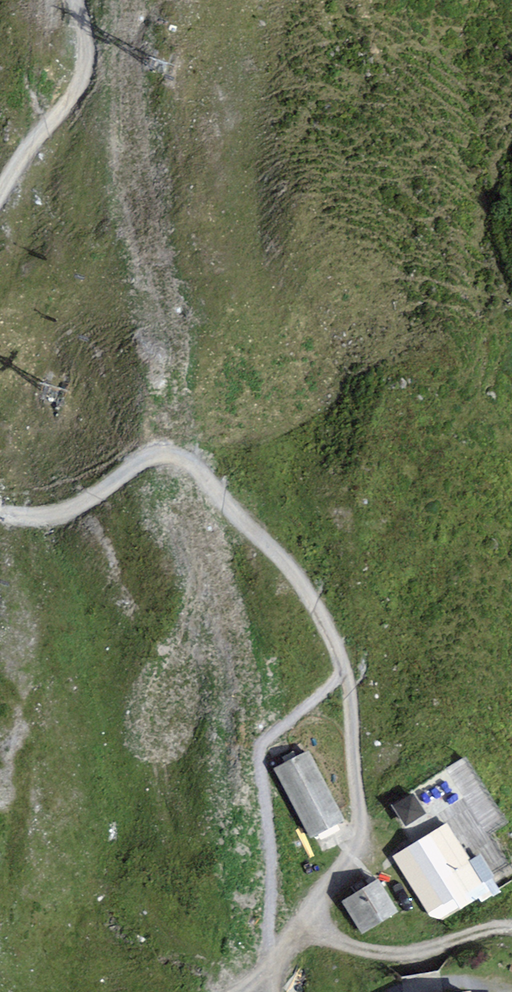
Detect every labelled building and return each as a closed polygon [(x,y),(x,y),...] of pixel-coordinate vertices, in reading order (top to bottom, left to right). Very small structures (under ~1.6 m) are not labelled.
[(314,751),(280,767),(317,837),(350,822),(314,751)] [(400,802),(407,829),(430,824),(424,796),(400,802)] [(452,826),(394,856),(424,910),(487,880),(452,826)] [(366,936),(404,915),(384,880),(347,901),(366,936)] [(509,981),(457,988),(432,991),(511,991),(509,981)]
